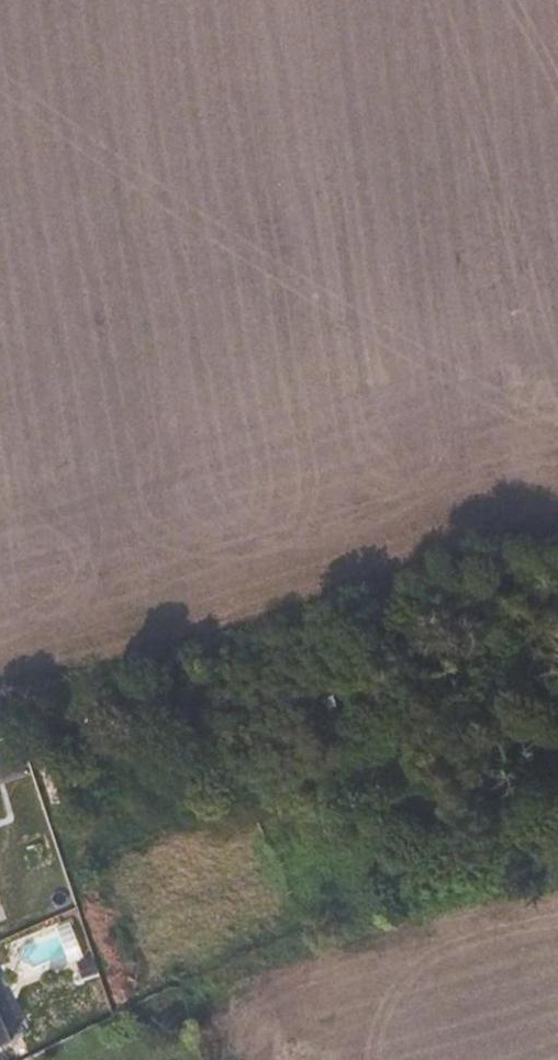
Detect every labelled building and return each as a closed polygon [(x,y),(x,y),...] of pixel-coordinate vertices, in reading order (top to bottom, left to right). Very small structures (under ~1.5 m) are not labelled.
[(14,941),(33,985),(84,963),(65,919),(14,941)] [(0,1012),(0,1051),(14,1045),(0,1012)]
